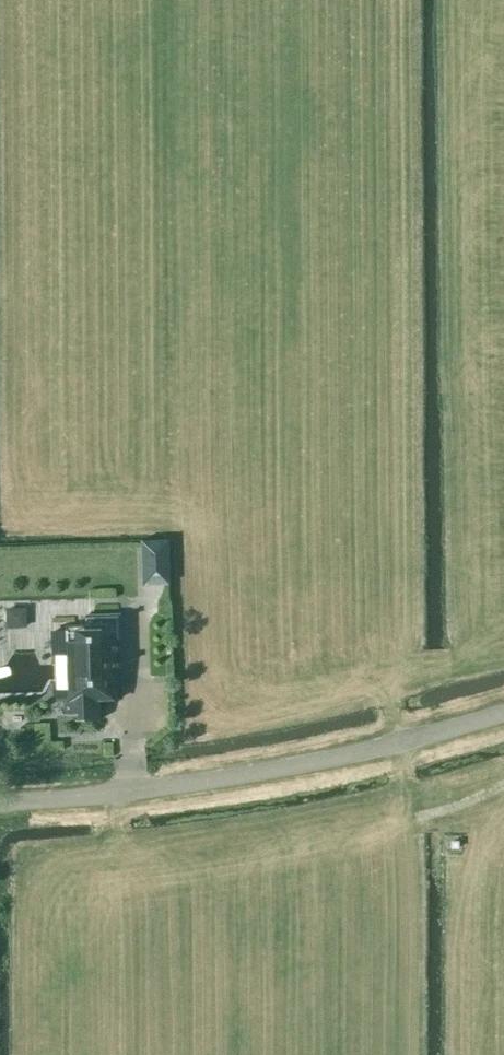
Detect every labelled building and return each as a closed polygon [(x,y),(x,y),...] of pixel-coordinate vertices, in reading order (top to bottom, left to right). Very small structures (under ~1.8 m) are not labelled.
[(159,541),(141,541),(142,586),(169,585),(167,540),(159,541)] [(103,722),(102,697),(121,696),(118,628),(52,630),(55,693),(64,693),(65,723),(103,722)]
